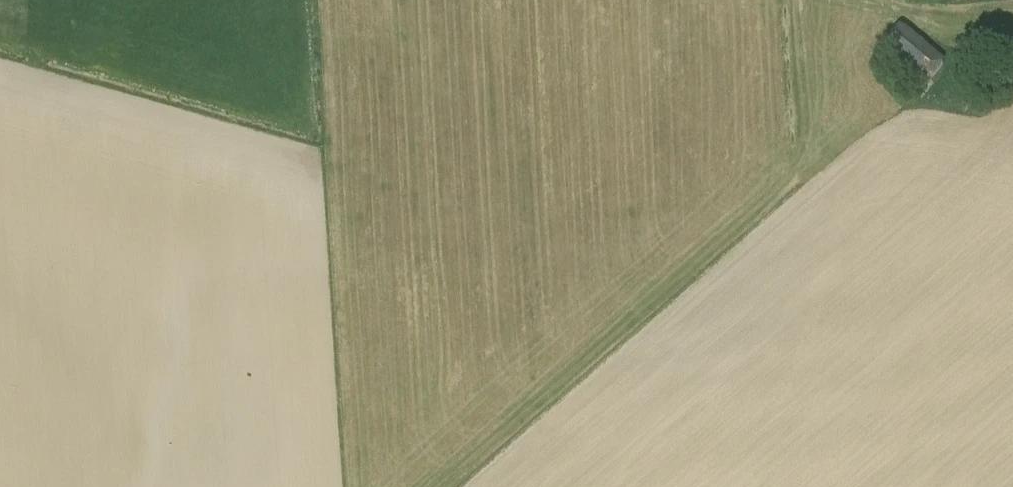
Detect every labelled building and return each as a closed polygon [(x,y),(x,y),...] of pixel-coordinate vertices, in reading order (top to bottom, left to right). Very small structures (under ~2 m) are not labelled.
[(923,87),(944,59),(900,26),(879,53),(923,87)]
